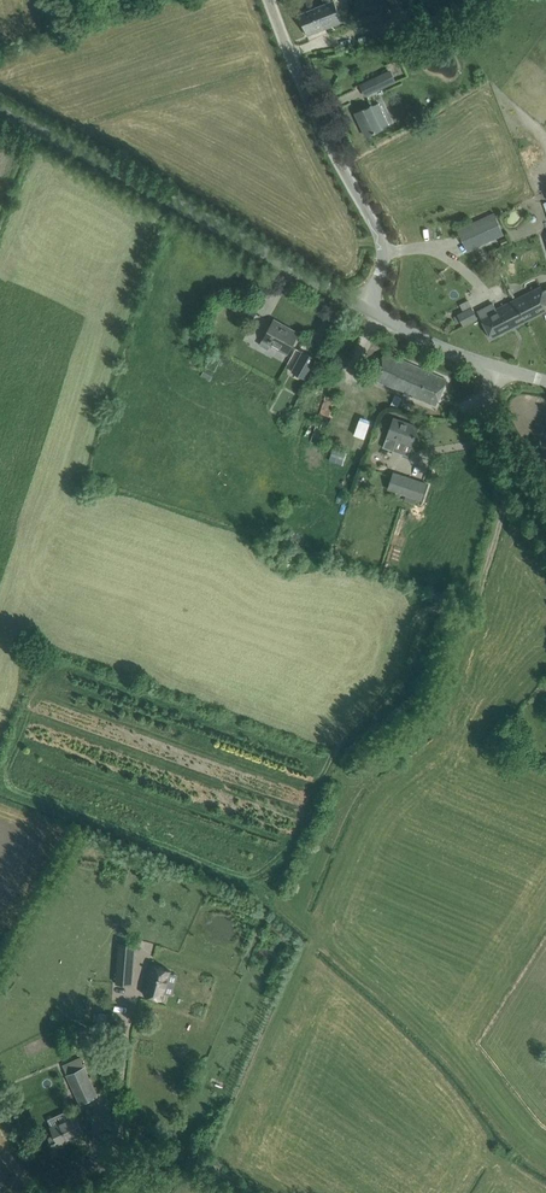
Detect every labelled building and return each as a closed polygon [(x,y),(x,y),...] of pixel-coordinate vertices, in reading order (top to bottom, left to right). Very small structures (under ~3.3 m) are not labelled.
[(311,9),(315,18),(321,16),(326,28),(330,27),(343,21),(334,0),(323,0),(324,3),(311,9)] [(358,21),(404,15),(402,0),(356,0),(358,21)] [(309,9),(298,14),(302,24),(306,34),(316,30),(317,32),(326,28),(321,16),(315,18),(311,9),(309,9)] [(365,96),(376,90),(383,87),(382,87),(397,80),(392,69),(360,84),(365,96)] [(366,136),(377,131),(382,128),(389,124),(379,103),(372,106),(371,106),(355,113),(366,136)] [(504,234),(495,213),(458,230),(467,250),(504,234)] [(541,291),(539,287),(514,300),(525,321),(545,310),(545,289),(541,291)] [(525,321),(514,300),(496,309),(493,303),(477,311),(491,338),(525,321)] [(258,310),(247,304),(242,312),(253,318),(258,310)] [(463,325),(477,318),(472,307),(457,314),(463,325)] [(272,321),(267,332),(259,345),(268,349),(271,343),(289,352),(299,333),(289,327),(288,330),(272,321)] [(316,358),(303,351),(292,372),(305,379),(316,358)] [(384,352),(373,378),(436,405),(447,380),(384,352)] [(342,396),(340,409),(356,413),(358,399),(342,396)] [(338,429),(365,438),(370,423),(343,414),(338,429)] [(397,439),(401,441),(412,445),(419,426),(393,418),(383,447),(393,451),(397,439)] [(312,437),(326,440),(329,425),(315,422),(312,437)] [(388,489),(422,500),(427,484),(392,472),(391,477),(387,476),(385,484),(389,486),(388,489)] [(131,984),(134,944),(119,943),(116,983),(131,984)] [(171,971),(152,965),(144,994),(163,1000),(171,971)] [(63,1065),(67,1075),(80,1104),(98,1095),(85,1067),(80,1057),(63,1065)] [(67,1139),(83,1132),(80,1124),(86,1121),(81,1110),(66,1117),(67,1120),(51,1127),(55,1135),(48,1138),(53,1149),(68,1142),(67,1139)]
